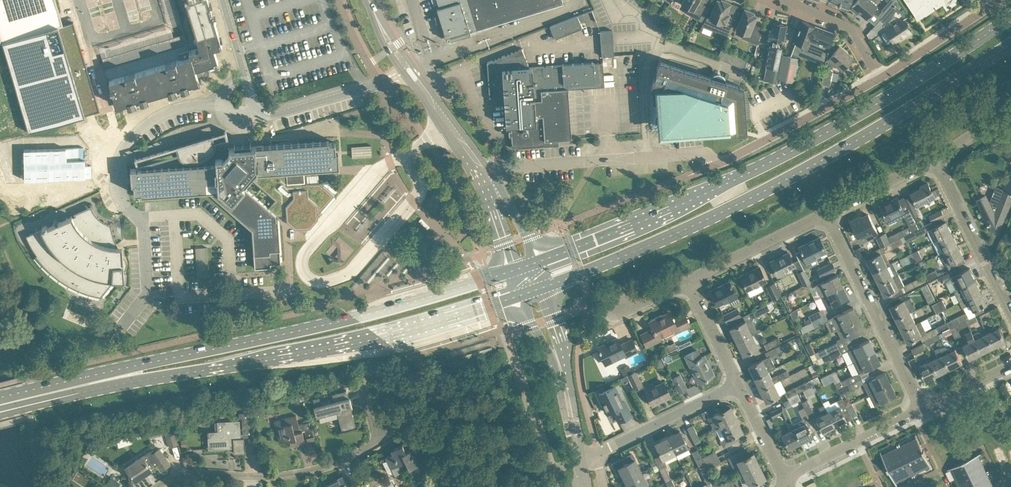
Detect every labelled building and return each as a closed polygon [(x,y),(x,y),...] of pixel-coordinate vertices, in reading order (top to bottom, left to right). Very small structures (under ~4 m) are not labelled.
[(1,42),(3,42),(63,24),(56,0),(0,0),(0,40),(1,42)] [(199,47),(189,50),(195,68),(205,65),(209,64),(210,64),(210,63),(214,62),(214,63),(215,63),(215,62),(218,61),(214,47),(222,45),(221,40),(221,39),(220,40),(219,35),(220,35),(220,34),(219,35),(214,19),(215,19),(214,19),(213,15),(214,14),(213,14),(210,6),(211,6),(211,5),(210,5),(209,1),(210,1),(209,0),(185,0),(199,47)] [(448,38),(564,3),(563,0),(437,0),(448,38)] [(702,12),(706,5),(707,4),(700,0),(683,0),(681,2),(689,7),(686,12),(698,19),(702,12)] [(731,25),(735,15),(727,12),(731,2),(726,0),(716,0),(713,8),(710,15),(707,14),(702,24),(705,25),(702,31),(710,34),(712,28),(714,29),(727,34),(731,25)] [(888,8),(894,0),(857,0),(852,6),(866,18),(873,10),(881,16),(888,8)] [(899,7),(897,6),(900,2),(898,0),(895,0),(878,20),(884,25),(899,7)] [(914,12),(921,7),(926,14),(943,3),(947,9),(949,7),(950,7),(952,6),(951,5),(955,2),(954,0),(906,0),(914,12)] [(659,5),(656,10),(661,14),(664,9),(659,5)] [(698,19),(702,22),(710,7),(706,5),(702,12),(698,19)] [(742,37),(748,40),(758,44),(762,26),(753,23),(757,15),(753,13),(754,11),(745,8),(736,28),(744,32),(742,37)] [(289,15),(264,21),(265,25),(290,20),(289,15)] [(577,15),(550,26),(555,38),(582,27),(577,15)] [(888,43),(893,39),(895,42),(902,37),(901,36),(909,30),(902,19),(886,30),(887,30),(882,34),(888,43)] [(834,32),(802,20),(794,41),(795,42),(790,56),(800,58),(801,55),(825,64),(829,46),(828,46),(834,32)] [(63,24),(3,42),(29,131),(86,114),(85,110),(86,110),(86,111),(86,112),(87,113),(89,113),(90,113),(91,112),(92,111),(92,110),(92,109),(92,108),(94,112),(100,110),(73,21),(63,24)] [(776,78),(780,53),(781,48),(779,47),(781,42),(785,24),(773,22),(771,30),(769,30),(768,37),(769,41),(768,57),(765,65),(766,66),(763,80),(775,83),(776,78)] [(602,56),(614,55),(612,30),(600,31),(602,56)] [(184,33),(157,41),(159,50),(166,48),(186,42),(184,33)] [(157,41),(128,49),(117,53),(120,62),(159,50),(157,41)] [(286,42),(285,57),(295,58),(296,42),(286,42)] [(837,72),(833,71),(833,70),(830,68),(835,63),(842,70),(853,58),(840,46),(829,58),(827,60),(828,62),(825,64),(826,65),(824,74),(822,83),(830,85),(831,77),(836,78),(837,72)] [(529,67),(526,57),(522,48),(487,62),(489,97),(504,96),(506,125),(511,125),(523,124),(522,119),(525,119),(526,124),(536,123),(534,90),(545,90),(544,84),(604,81),(603,62),(593,62),(593,61),(562,63),(562,64),(550,65),(550,66),(552,66),(553,80),(543,81),(542,66),(544,66),(531,67),(529,67)] [(195,68),(189,50),(189,49),(179,52),(181,58),(176,60),(176,59),(165,62),(165,63),(135,72),(135,71),(124,74),(125,75),(109,80),(117,105),(127,102),(127,103),(128,103),(128,102),(135,100),(135,101),(135,100),(140,98),(140,99),(140,98),(147,96),(147,97),(148,97),(148,96),(168,90),(168,91),(169,90),(168,90),(175,88),(176,88),(176,87),(180,86),(181,87),(181,86),(188,84),(188,85),(189,84),(199,81),(198,76),(204,74),(207,69),(205,65),(195,68)] [(117,53),(102,57),(105,66),(120,62),(117,53)] [(794,81),(800,58),(790,56),(780,53),(776,78),(794,81)] [(712,75),(711,76),(660,61),(661,60),(660,59),(651,88),(652,89),(652,87),(654,88),(655,114),(655,116),(654,117),(654,119),(654,121),(654,122),(654,123),(661,123),(661,124),(662,125),(662,126),(663,127),(664,128),(665,129),(666,129),(667,130),(669,131),(671,131),(672,131),(673,131),(675,130),(676,130),(678,129),(679,128),(680,127),(681,126),(682,125),(682,124),(718,122),(718,132),(717,132),(717,133),(747,131),(747,130),(743,87),(725,81),(725,80),(725,78),(724,76),(723,75),(722,74),(720,73),(719,72),(717,72),(714,73),(713,74),(712,75)] [(283,86),(307,81),(306,77),(282,82),(283,86)] [(1006,80),(1001,83),(1006,92),(1010,89),(1010,87),(1006,80)] [(559,139),(572,138),(568,88),(605,86),(604,81),(544,84),(545,90),(534,90),(536,123),(526,124),(525,119),(522,119),(523,124),(511,125),(512,148),(559,145),(559,139)] [(160,133),(176,125),(170,115),(155,123),(160,133)] [(329,140),(251,145),(250,143),(234,145),(234,147),(229,147),(211,135),(135,158),(137,167),(130,168),(131,180),(133,180),(134,193),(141,192),(141,194),(208,189),(252,228),(255,268),(271,267),(271,263),(281,263),(278,223),(278,218),(276,218),(276,214),(284,214),(285,219),(296,227),(310,226),(318,217),(318,214),(334,194),(320,182),(307,183),(306,169),(339,166),(338,154),(336,154),(335,141),(329,142),(329,140)] [(372,144),(352,145),(353,157),(373,156),(372,144)] [(83,147),(24,149),(25,179),(91,177),(91,165),(85,165),(85,159),(84,159),(83,147)] [(341,191),(326,178),(322,183),(337,196),(341,191)] [(918,205),(926,201),(935,197),(928,182),(922,186),(921,188),(912,193),(918,205)] [(1005,189),(997,186),(990,203),(986,195),(978,198),(984,210),(982,211),(989,224),(990,223),(994,230),(994,229),(999,229),(1010,198),(1010,192),(1005,189)] [(919,214),(915,206),(911,208),(906,198),(905,198),(909,207),(914,217),(919,214)] [(181,199),(160,200),(160,209),(181,209),(181,199)] [(904,210),(903,208),(898,199),(889,203),(889,202),(881,206),(889,223),(905,216),(912,231),(914,230),(919,228),(914,217),(909,207),(904,210)] [(111,235),(108,225),(105,224),(103,223),(100,222),(99,220),(97,219),(95,217),(94,216),(93,215),(92,212),(91,210),(90,209),(73,216),(72,215),(47,226),(46,224),(42,226),(43,228),(26,235),(28,240),(30,244),(31,245),(33,249),(36,253),(37,255),(38,254),(45,262),(52,270),(61,276),(70,282),(80,287),(90,291),(100,293),(111,279),(125,279),(124,272),(122,269),(123,268),(125,266),(125,262),(124,259),(119,253),(116,248),(111,235)] [(932,221),(935,220),(944,215),(941,209),(929,216),(932,221)] [(879,234),(869,214),(862,217),(861,216),(851,221),(858,235),(865,232),(869,239),(879,234)] [(938,239),(952,232),(947,221),(947,220),(938,225),(935,220),(932,221),(919,228),(914,230),(917,236),(927,231),(930,236),(936,233),(938,239)] [(902,230),(888,236),(890,242),(901,236),(904,235),(898,234),(902,230)] [(883,246),(890,242),(886,232),(876,237),(881,247),(883,246)] [(939,253),(941,252),(959,244),(952,232),(938,239),(933,241),(939,253)] [(804,269),(805,269),(818,262),(815,256),(826,251),(819,236),(799,246),(801,249),(800,249),(806,260),(800,263),(804,269)] [(901,236),(890,242),(893,248),(893,247),(894,247),(904,242),(901,236)] [(961,257),(963,256),(964,256),(964,255),(965,255),(959,244),(941,252),(947,264),(950,269),(952,268),(964,262),(961,257)] [(891,263),(891,262),(883,246),(881,247),(870,252),(872,257),(868,259),(868,260),(869,259),(874,271),(891,263)] [(913,252),(918,261),(923,258),(918,249),(913,252)] [(795,264),(793,260),(788,251),(770,260),(777,275),(784,272),(783,270),(795,264)] [(913,263),(918,261),(913,252),(908,255),(913,263)] [(896,274),(899,273),(893,261),(891,262),(891,263),(874,271),(880,283),(897,275),(896,274)] [(817,269),(821,276),(835,269),(831,263),(817,269)] [(961,265),(941,275),(944,281),(951,278),(956,289),(955,290),(976,280),(970,268),(970,267),(964,270),(961,265)] [(766,280),(764,275),(759,266),(758,266),(759,268),(749,273),(748,271),(740,275),(747,289),(766,280)] [(805,269),(804,269),(797,272),(803,285),(811,281),(805,269)] [(925,274),(929,280),(939,275),(936,269),(925,274)] [(821,296),(841,286),(836,275),(837,274),(815,285),(821,296)] [(902,286),(897,275),(880,283),(885,294),(885,295),(893,291),(895,296),(926,280),(923,275),(902,286)] [(960,301),(981,291),(976,280),(955,290),(960,301)] [(737,295),(732,285),(731,283),(730,283),(729,281),(721,285),(722,286),(713,291),(712,289),(711,289),(718,304),(728,299),(730,304),(738,300),(736,296),(737,295)] [(811,281),(803,285),(794,290),(797,296),(813,288),(810,282),(811,282),(811,281)] [(774,299),(781,295),(774,282),(767,286),(774,299)] [(927,283),(921,286),(929,302),(935,299),(927,283)] [(826,308),(840,301),(849,297),(848,297),(847,297),(841,286),(821,296),(826,308)] [(971,304),(974,310),(988,303),(987,302),(981,291),(960,301),(963,307),(971,304)] [(913,303),(908,306),(905,299),(891,306),(891,307),(892,306),(897,318),(910,311),(916,309),(913,303)] [(937,313),(942,310),(938,301),(932,304),(937,313)] [(753,310),(756,316),(770,309),(767,304),(753,310)] [(837,329),(857,319),(852,308),(853,307),(853,306),(831,317),(837,329)] [(727,322),(741,315),(737,308),(724,315),(727,322)] [(790,312),(793,319),(797,316),(798,312),(797,308),(790,312)] [(811,321),(826,314),(823,308),(808,316),(809,317),(805,318),(807,323),(811,321)] [(980,315),(983,320),(993,315),(991,309),(980,315)] [(669,311),(650,321),(653,328),(642,333),(648,346),(661,340),(660,338),(674,331),(675,332),(690,325),(686,317),(675,322),(669,311)] [(903,330),(916,323),(910,311),(897,318),(903,330)] [(950,327),(966,319),(970,317),(967,312),(948,322),(950,327)] [(814,327),(828,320),(826,314),(811,321),(814,327)] [(969,324),(977,320),(975,315),(970,317),(966,319),(969,324)] [(751,334),(760,330),(759,327),(757,328),(751,317),(730,328),(732,327),(735,332),(733,333),(737,341),(751,334)] [(842,340),(856,334),(865,330),(864,329),(863,330),(857,319),(837,329),(842,340)] [(958,329),(969,324),(966,319),(950,327),(956,338),(961,335),(958,329)] [(925,340),(934,335),(944,331),(944,330),(942,325),(937,327),(927,331),(922,320),(916,323),(903,330),(908,341),(908,342),(921,336),(923,341),(925,340)] [(987,333),(994,346),(1005,341),(1006,341),(999,327),(987,333)] [(982,352),(976,338),(971,330),(965,333),(970,341),(964,344),(971,358),(971,357),(982,352)] [(976,338),(982,352),(994,346),(987,333),(976,338)] [(758,347),(751,334),(737,341),(741,349),(743,348),(745,352),(742,354),(743,354),(758,347)] [(638,350),(636,347),(632,338),(620,344),(617,337),(616,337),(617,339),(610,343),(609,341),(597,347),(606,364),(625,354),(625,356),(638,350)] [(766,349),(781,342),(778,337),(763,344),(766,349)] [(668,354),(691,342),(690,339),(678,345),(677,343),(676,344),(674,342),(665,346),(668,354)] [(853,361),(873,351),(868,340),(869,339),(847,350),(853,361)] [(817,358),(839,347),(837,342),(814,353),(812,348),(808,350),(811,357),(815,355),(817,358)] [(923,342),(911,348),(914,354),(926,348),(923,342)] [(755,377),(768,371),(776,367),(770,356),(778,352),(778,351),(783,349),(781,345),(765,352),(767,356),(748,365),(749,366),(755,377)] [(956,348),(951,351),(948,347),(944,346),(940,347),(950,368),(962,362),(962,363),(963,362),(956,348)] [(820,364),(842,353),(839,347),(817,358),(820,364)] [(939,373),(950,368),(940,347),(939,347),(935,349),(938,357),(932,360),(939,373)] [(685,355),(699,382),(714,374),(710,365),(708,366),(703,357),(705,356),(704,355),(700,357),(697,349),(685,355)] [(858,373),(872,367),(880,362),(879,362),(873,351),(853,361),(858,373)] [(927,379),(939,373),(932,360),(920,366),(927,380),(927,379)] [(818,375),(816,370),(817,369),(814,362),(808,365),(813,378),(784,392),(787,397),(796,393),(797,392),(799,391),(820,381),(818,375)] [(628,364),(620,368),(623,375),(632,371),(628,364)] [(760,389),(774,382),(790,375),(787,370),(778,374),(771,377),(768,371),(755,377),(760,389)] [(635,371),(628,375),(634,388),(642,385),(635,371)] [(869,394),(889,384),(884,373),(885,372),(863,382),(869,394)] [(680,374),(673,377),(679,391),(686,387),(680,374)] [(838,389),(849,383),(846,377),(835,383),(838,389)] [(859,385),(863,382),(861,378),(849,384),(849,383),(838,389),(841,394),(859,385)] [(671,396),(666,387),(663,381),(653,386),(652,384),(645,388),(653,404),(652,402),(662,398),(663,400),(671,396)] [(780,394),(775,385),(774,382),(760,389),(766,400),(765,401),(766,401),(780,394)] [(889,384),(869,394),(875,405),(896,395),(896,394),(895,395),(889,384)] [(631,415),(627,406),(624,401),(620,403),(612,387),(598,394),(603,403),(605,402),(609,411),(607,411),(608,413),(614,409),(619,421),(631,415)] [(313,398),(315,408),(318,418),(319,417),(319,415),(337,410),(342,430),(339,431),(339,433),(358,428),(358,426),(356,427),(346,389),(345,390),(332,393),(334,401),(330,402),(329,397),(320,399),(319,397),(313,398)] [(822,413),(815,416),(807,399),(803,400),(799,391),(797,392),(802,402),(815,428),(820,426),(822,431),(823,431),(823,430),(834,425),(824,404),(818,407),(822,413)] [(848,411),(846,405),(842,398),(837,400),(830,403),(829,399),(823,402),(824,404),(834,425),(845,419),(846,420),(846,419),(843,413),(848,411)] [(810,431),(815,428),(802,402),(800,403),(802,408),(799,410),(803,418),(792,424),(794,428),(800,441),(812,436),(813,436),(810,431)] [(846,405),(848,411),(851,417),(857,414),(853,405),(851,402),(846,405)] [(788,415),(783,405),(770,411),(773,416),(781,413),(783,418),(788,415)] [(720,425),(736,417),(730,406),(716,413),(715,412),(707,416),(708,416),(713,426),(720,423),(720,425)] [(243,427),(252,427),(248,411),(239,412),(240,417),(242,417),(243,427)] [(299,425),(296,415),(280,419),(281,425),(276,426),(280,442),(289,440),(291,445),(305,442),(302,430),(305,429),(308,441),(315,439),(310,422),(299,425)] [(723,447),(730,443),(739,439),(736,433),(742,430),(736,417),(720,425),(727,438),(720,441),(723,447)] [(244,437),(241,437),(240,419),(217,421),(217,430),(208,430),(208,433),(208,438),(209,448),(234,446),(234,452),(245,451),(244,437)] [(687,427),(694,441),(700,438),(693,424),(687,427)] [(172,427),(165,430),(169,445),(177,443),(172,427)] [(789,447),(800,441),(794,428),(782,434),(789,448),(789,447)] [(687,446),(684,440),(680,431),(668,437),(675,452),(687,446)] [(663,458),(675,452),(668,437),(656,442),(663,458)] [(924,449),(923,449),(918,437),(901,445),(900,442),(898,443),(906,460),(925,450),(924,449)] [(387,459),(383,461),(387,471),(393,473),(394,473),(395,475),(403,471),(400,464),(402,462),(405,469),(409,467),(410,468),(413,466),(416,471),(420,469),(420,471),(428,467),(417,445),(406,450),(403,443),(391,449),(393,452),(386,456),(387,459)] [(882,455),(888,467),(887,467),(888,469),(906,460),(898,443),(896,443),(898,447),(882,455)] [(170,463),(165,455),(160,448),(151,454),(151,455),(145,459),(143,455),(126,466),(131,473),(129,475),(130,476),(131,476),(135,481),(141,477),(141,476),(152,469),(150,467),(157,463),(160,469),(170,463)] [(705,462),(702,457),(698,449),(692,452),(699,465),(705,462)] [(744,472),(759,465),(753,453),(747,455),(745,450),(736,454),(729,457),(734,467),(740,465),(744,472)] [(931,465),(925,452),(926,452),(925,450),(906,460),(915,477),(916,476),(915,473),(931,465)] [(705,462),(718,456),(716,451),(702,457),(705,462)] [(978,454),(966,460),(966,459),(964,460),(973,478),(990,470),(989,468),(986,470),(978,454)] [(641,471),(639,468),(635,459),(631,460),(629,455),(613,463),(618,473),(622,471),(625,479),(641,471)] [(705,462),(707,468),(721,461),(718,456),(705,462)] [(889,470),(895,482),(912,474),(913,477),(915,477),(906,460),(888,469),(889,470)] [(962,461),(963,461),(951,467),(959,484),(955,485),(956,486),(973,478),(964,460),(962,461)] [(707,468),(705,462),(699,465),(707,483),(698,486),(716,486),(715,484),(707,468)] [(669,480),(672,479),(665,465),(659,468),(666,482),(669,480)] [(741,479),(744,486),(747,486),(751,485),(750,484),(765,477),(759,465),(744,472),(738,475),(741,479)] [(988,473),(991,472),(990,470),(973,478),(977,486),(994,486),(988,473)] [(643,485),(647,483),(641,471),(625,479),(629,486),(644,486),(643,485)] [(354,486),(349,477),(345,479),(343,475),(337,477),(338,479),(325,485),(326,486),(354,486)] [(106,484),(110,486),(117,486),(120,482),(111,476),(106,484)] [(973,478),(956,486),(960,486),(977,486),(973,478)] [(666,482),(669,486),(676,486),(672,479),(669,480),(666,482)]
